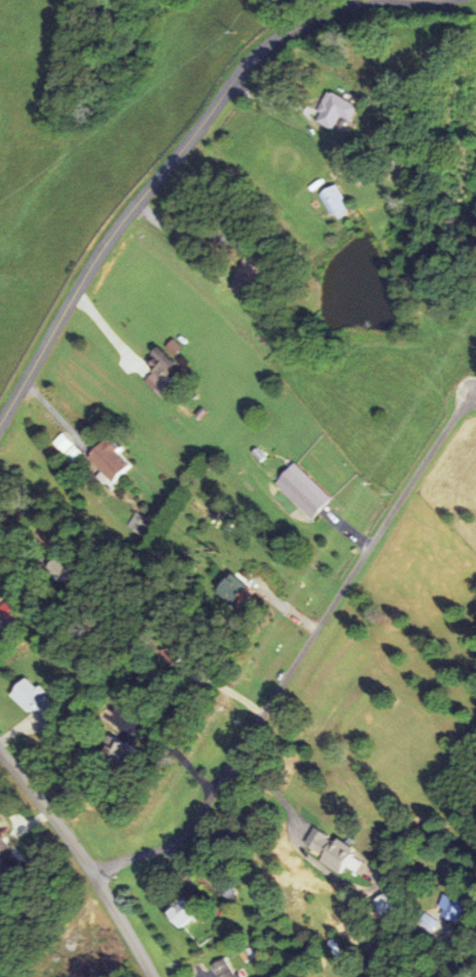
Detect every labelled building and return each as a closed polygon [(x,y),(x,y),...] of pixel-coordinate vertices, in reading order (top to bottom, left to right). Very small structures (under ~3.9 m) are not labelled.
[(313,120),(333,130),(339,116),(350,121),(358,105),(327,91),(313,120)] [(350,211),(334,183),(318,192),(335,220),(350,211)] [(161,398),(170,390),(161,380),(175,366),(156,346),(149,353),(152,356),(144,364),(153,373),(144,381),(161,398)] [(54,441),(75,463),(84,454),(64,433),(54,441)] [(88,458),(114,481),(131,462),(106,439),(88,458)] [(330,499),(294,461),(273,482),(309,519),(330,499)] [(146,537),(154,523),(135,511),(127,526),(146,537)] [(251,589),(232,572),(217,590),(236,606),(251,589)] [(39,716),(52,701),(36,686),(35,687),(24,677),(8,695),(27,712),(30,708),(39,716)] [(98,757),(123,764),(129,745),(104,737),(98,757)] [(338,873),(343,864),(357,871),(362,863),(349,855),(352,850),(312,827),(302,845),(321,856),(318,861),(338,873)] [(3,835),(0,836),(0,875),(19,865),(3,835)] [(466,903),(446,894),(436,915),(456,924),(466,903)] [(161,908),(170,928),(189,919),(180,900),(161,908)] [(236,974),(230,976),(223,958),(207,964),(212,976),(237,976),(236,974)]
